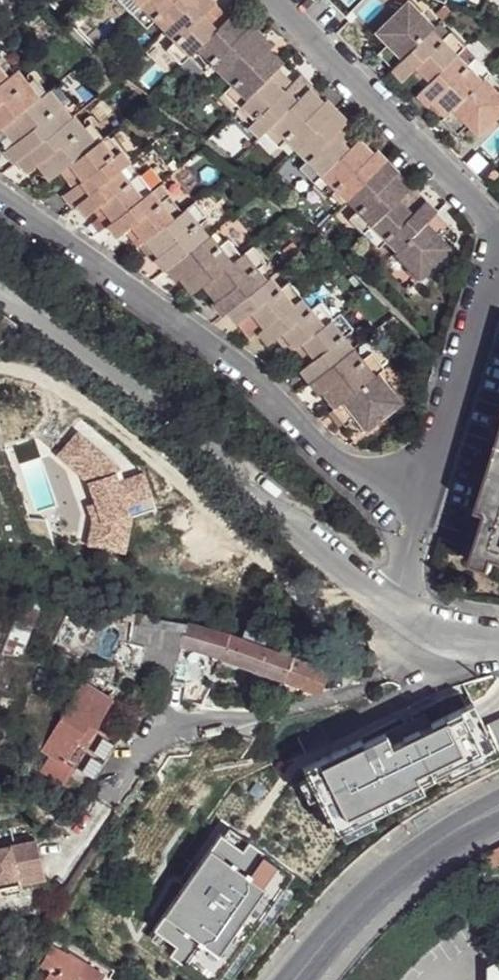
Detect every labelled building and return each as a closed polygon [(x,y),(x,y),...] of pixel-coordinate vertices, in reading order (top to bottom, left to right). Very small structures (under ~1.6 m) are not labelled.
[(144,0),(119,0),(116,3),(128,16),(139,6),(144,0)] [(128,16),(143,32),(152,24),(162,34),(195,0),(144,0),(139,6),(128,16)] [(219,27),(207,23),(205,25),(200,19),(212,6),(205,0),(195,0),(162,34),(172,45),(164,54),(177,67),(185,60),(219,27)] [(378,58),(393,71),(430,33),(431,32),(418,18),(420,14),(411,5),(379,37),(388,47),(378,58)] [(226,20),(212,6),(200,19),(205,25),(207,23),(219,27),(226,20)] [(231,14),(226,19),(231,31),(229,33),(236,38),(247,29),(231,14)] [(219,27),(185,60),(199,74),(208,66),(218,76),(255,38),(247,29),(236,38),(229,33),(231,31),(226,19),(226,20),(219,27)] [(424,90),(455,59),(455,58),(462,50),(450,38),(442,44),(430,33),(393,71),(404,81),(416,70),(422,76),(421,78),(424,90)] [(255,38),(218,76),(229,87),(221,95),(234,109),(271,71),(275,69),(265,64),(261,67),(256,60),(267,49),(255,38)] [(450,113),(480,82),(488,75),(475,62),(467,69),(455,58),(455,59),(424,90),(417,97),(428,107),(428,106),(440,95),(446,100),(445,102),(450,113)] [(271,71),(234,109),(230,114),(256,138),(261,134),(299,94),(306,87),(297,78),(285,88),(280,85),(283,82),(271,71)] [(0,86),(0,133),(2,132),(34,103),(13,76),(3,84),(0,86)] [(480,82),(450,113),(443,120),(442,121),(458,136),(467,128),(479,137),(487,129),(485,126),(490,122),(493,124),(498,118),(498,95),(496,98),(480,82)] [(321,103),(306,87),(299,94),(304,107),(302,109),(308,114),(321,103)] [(299,94),(261,134),(273,147),(283,139),(294,149),(331,112),(321,103),(308,114),(302,109),(304,107),(299,94)] [(34,103),(2,132),(9,142),(12,140),(17,146),(5,157),(13,168),(16,164),(68,123),(45,95),(34,103)] [(428,106),(443,120),(450,113),(445,102),(446,100),(440,95),(428,106)] [(331,112),(294,149),(305,161),(296,170),(310,185),(349,146),(338,139),(335,142),(330,136),(342,123),(331,112)] [(68,123),(16,164),(27,177),(38,167),(43,172),(40,175),(48,185),(59,175),(93,147),(71,121),(68,123)] [(358,137),(349,146),(355,156),(352,159),(359,165),(373,152),(358,137)] [(93,147),(59,175),(68,186),(73,182),(78,189),(66,201),(72,209),(75,206),(117,173),(126,165),(105,138),(93,147)] [(349,146),(310,185),(323,198),(334,190),(344,201),(383,162),(373,152),(359,165),(352,159),(355,156),(349,146)] [(383,162),(344,201),(355,211),(347,219),(359,234),(399,194),(388,191),(385,193),(380,188),(393,172),(383,162)] [(407,187),(393,172),(380,188),(385,193),(388,191),(399,194),(407,187)] [(127,185),(117,173),(75,206),(85,218),(99,207),(107,217),(102,220),(106,228),(147,194),(149,192),(137,178),(127,185)] [(421,203),(407,187),(399,194),(404,207),(400,209),(407,215),(421,203)] [(147,194),(106,228),(115,240),(123,233),(129,228),(134,235),(135,248),(141,243),(146,239),(178,214),(166,199),(157,205),(147,194)] [(399,194),(359,234),(374,249),(383,241),(392,250),(430,212),(421,203),(407,215),(400,209),(404,207),(399,194)] [(178,214),(146,239),(158,246),(161,243),(165,249),(154,259),(153,261),(162,273),(165,269),(203,238),(194,228),(203,219),(191,204),(178,214)] [(435,238),(445,228),(430,212),(392,250),(389,252),(405,267),(402,271),(412,281),(433,261),(431,259),(435,255),(436,258),(445,249),(435,238)] [(101,217),(89,226),(96,236),(106,228),(102,220),(101,217)] [(134,235),(129,228),(123,233),(135,248),(134,235)] [(203,238),(165,269),(174,281),(185,271),(194,279),(191,282),(194,292),(200,287),(207,281),(238,256),(226,240),(216,249),(207,237),(203,238)] [(146,239),(141,243),(154,259),(165,249),(161,243),(158,246),(146,239)] [(238,256),(207,281),(216,290),(220,286),(225,292),(213,303),(212,304),(220,315),(224,311),(262,280),(254,270),(262,263),(249,247),(238,256)] [(174,281),(187,298),(194,292),(191,282),(194,279),(185,271),(174,281)] [(262,280),(224,311),(233,324),(246,312),(253,319),(250,321),(255,332),(297,298),(284,281),(275,288),(266,278),(262,280)] [(207,281),(200,287),(213,303),(225,292),(220,286),(216,290),(207,281)] [(297,298),(255,332),(265,344),(282,332),(288,339),(285,343),(288,352),(290,350),(333,316),(320,300),(312,306),(302,294),(297,298)] [(246,312),(233,324),(245,339),(255,332),(250,321),(253,319),(246,312)] [(333,316),(290,350),(303,355),(307,352),(313,360),(300,372),(307,381),(347,349),(339,339),(349,330),(336,313),(333,316)] [(347,349),(307,381),(316,393),(331,382),(336,389),(333,393),(337,402),(372,375),(380,369),(367,353),(358,362),(347,349)] [(372,375),(337,402),(328,410),(343,427),(352,419),(362,430),(397,400),(389,388),(386,390),(372,375)] [(331,382),(316,393),(328,410),(337,402),(333,393),(336,389),(331,382)] [(487,519),(474,562),(495,569),(496,561),(498,562),(498,446),(478,516),(487,519)] [(18,654),(37,605),(20,603),(0,648),(0,653),(18,654)] [(180,621),(126,614),(121,645),(140,647),(137,667),(166,672),(174,644),(180,621)] [(188,648),(216,657),(223,633),(215,631),(180,621),(174,644),(188,648)] [(244,624),(240,639),(258,645),(263,630),(244,624)] [(275,676),(280,678),(289,656),(258,645),(240,639),(223,633),(216,657),(261,671),(275,676)] [(180,675),(188,648),(174,644),(166,672),(180,675)] [(280,678),(276,686),(299,695),(303,686),(314,690),(323,668),(307,661),(306,662),(289,656),(280,678)] [(41,678),(46,667),(34,664),(30,675),(41,678)] [(275,676),(261,671),(257,683),(272,687),(275,676)] [(83,681),(34,763),(64,781),(73,766),(95,779),(125,728),(103,715),(113,699),(83,681)] [(305,774),(310,784),(319,802),(337,838),(341,836),(372,821),(389,813),(384,804),(421,786),(446,774),(450,783),(498,760),(498,750),(498,749),(490,731),(487,733),(475,709),(434,729),(433,730),(433,731),(394,750),(388,739),(366,750),(342,761),(341,757),(305,774)] [(429,719),(388,739),(394,750),(433,731),(433,730),(434,729),(429,719)] [(498,749),(498,748),(498,727),(490,731),(498,749)] [(364,746),(341,757),(342,761),(366,750),(364,746)] [(446,774),(421,786),(425,796),(450,783),(446,774)] [(319,802),(310,784),(301,788),(310,806),(319,802)] [(421,786),(384,804),(389,813),(425,796),(421,786)] [(372,821),(341,836),(346,844),(376,830),(372,821)] [(230,828),(224,836),(243,849),(249,841),(230,828)] [(154,929),(156,930),(175,943),(169,952),(207,979),(217,979),(223,972),(246,940),(262,918),(285,886),(295,872),(249,841),(243,849),(224,836),(222,834),(154,929)] [(12,875),(14,882),(41,874),(30,836),(0,845),(0,878),(12,875)] [(496,858),(498,857),(498,843),(490,848),(496,858)] [(14,882),(12,875),(0,878),(0,885),(14,882)] [(292,891),(285,886),(262,918),(270,924),(292,891)] [(151,938),(169,952),(175,943),(156,930),(151,938)] [(254,945),(246,940),(223,972),(231,977),(254,945)] [(51,975),(48,979),(103,979),(106,974),(86,962),(87,961),(71,950),(70,954),(52,945),(39,968),(51,975)] [(498,964),(491,968),(490,979),(498,979),(498,965),(498,964)]
